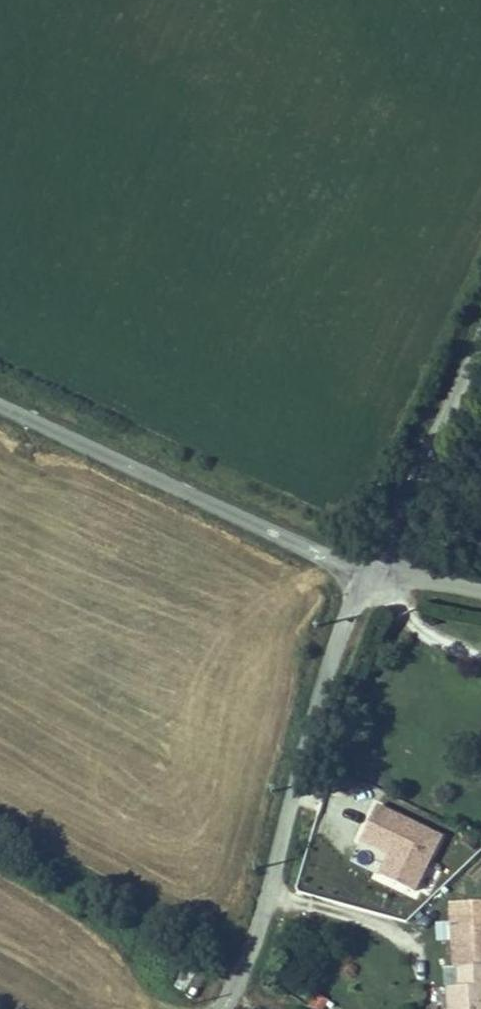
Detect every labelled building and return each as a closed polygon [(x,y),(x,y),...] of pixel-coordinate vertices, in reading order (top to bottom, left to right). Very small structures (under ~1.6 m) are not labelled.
[(376,805),(359,842),(386,858),(379,875),(416,893),(444,835),(376,805)] [(448,900),(449,917),(480,916),(480,899),(448,900)] [(449,917),(450,959),(456,959),(456,981),(446,981),(448,1008),(480,1008),(480,916),(449,917)]
